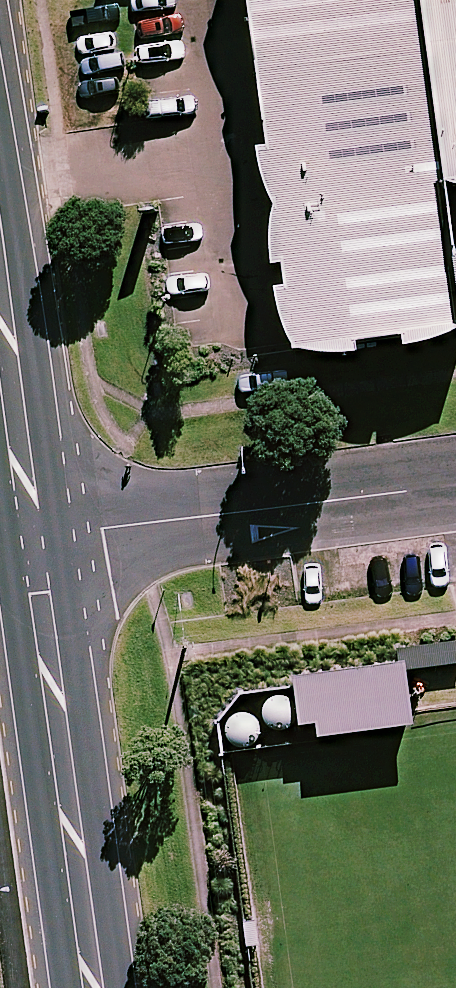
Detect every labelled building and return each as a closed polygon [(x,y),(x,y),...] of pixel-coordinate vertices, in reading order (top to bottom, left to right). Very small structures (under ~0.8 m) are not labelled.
[(254,58),(275,217),(295,370),(455,349),(455,347),(454,330),(444,255),(437,202),(455,199),(455,0),(246,0),(254,58)] [(418,658),(308,674),(309,683),(315,720),(331,718),(333,732),(339,731),(427,718),(418,658)]
